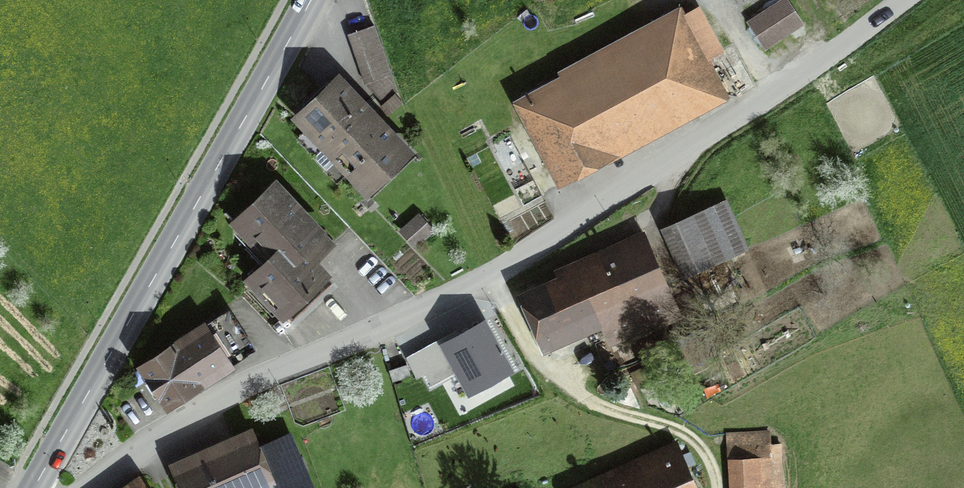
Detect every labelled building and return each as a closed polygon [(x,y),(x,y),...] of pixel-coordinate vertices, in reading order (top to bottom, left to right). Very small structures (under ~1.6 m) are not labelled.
[(742,86),(694,0),(680,0),(516,91),(567,182),(742,86)] [(747,18),(764,45),(803,22),(789,0),(776,0),(747,18)] [(396,66),(380,11),(354,19),(371,74),(396,66)] [(349,58),(297,106),(375,188),(421,145),(398,121),(404,115),(349,58)] [(339,268),(312,241),(336,218),(283,163),(235,208),(270,244),(248,266),(293,312),(339,268)] [(755,239),(734,184),(668,209),(690,264),(755,239)] [(573,357),(692,305),(653,215),(564,254),(567,261),(524,280),(551,341),(564,336),(573,357)] [(172,399),(246,357),(219,309),(145,350),(172,399)] [(484,319),(444,341),(469,388),(509,366),(484,319)] [(408,365),(390,370),(393,381),(411,376),(408,365)] [(292,429),(269,438),(264,424),(174,457),(186,487),(314,487),(292,429)] [(738,441),(739,487),(792,487),(791,427),(747,428),(747,441),(738,441)] [(675,437),(556,486),(557,487),(696,487),(675,437)] [(143,479),(130,487),(149,487),(143,479)]
